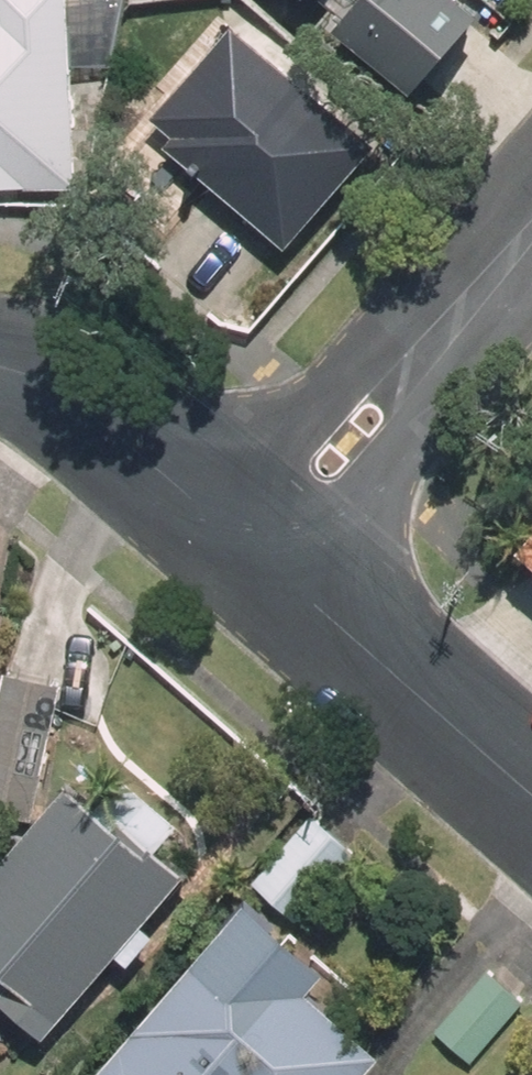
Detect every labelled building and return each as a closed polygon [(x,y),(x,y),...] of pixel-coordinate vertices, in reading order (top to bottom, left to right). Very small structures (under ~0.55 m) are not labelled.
[(74,191),(69,0),(0,0),(0,193),(74,191)] [(299,11),(308,0),(285,0),(299,11)] [(333,38),(414,100),(477,17),(455,0),(362,0),(333,38)] [(237,30),(145,131),(286,258),(377,156),(237,30)] [(515,551),(531,566),(531,531),(515,551)] [(36,824),(56,691),(2,683),(0,700),(0,818),(36,824)] [(54,1030),(182,877),(70,784),(36,824),(0,867),(0,985),(54,1030)] [(250,888),(297,928),(358,856),(310,816),(250,888)] [(97,1074),(360,1074),(378,1053),(225,924),(97,1074)] [(432,1036),(470,1068),(524,1004),(486,972),(432,1036)]
